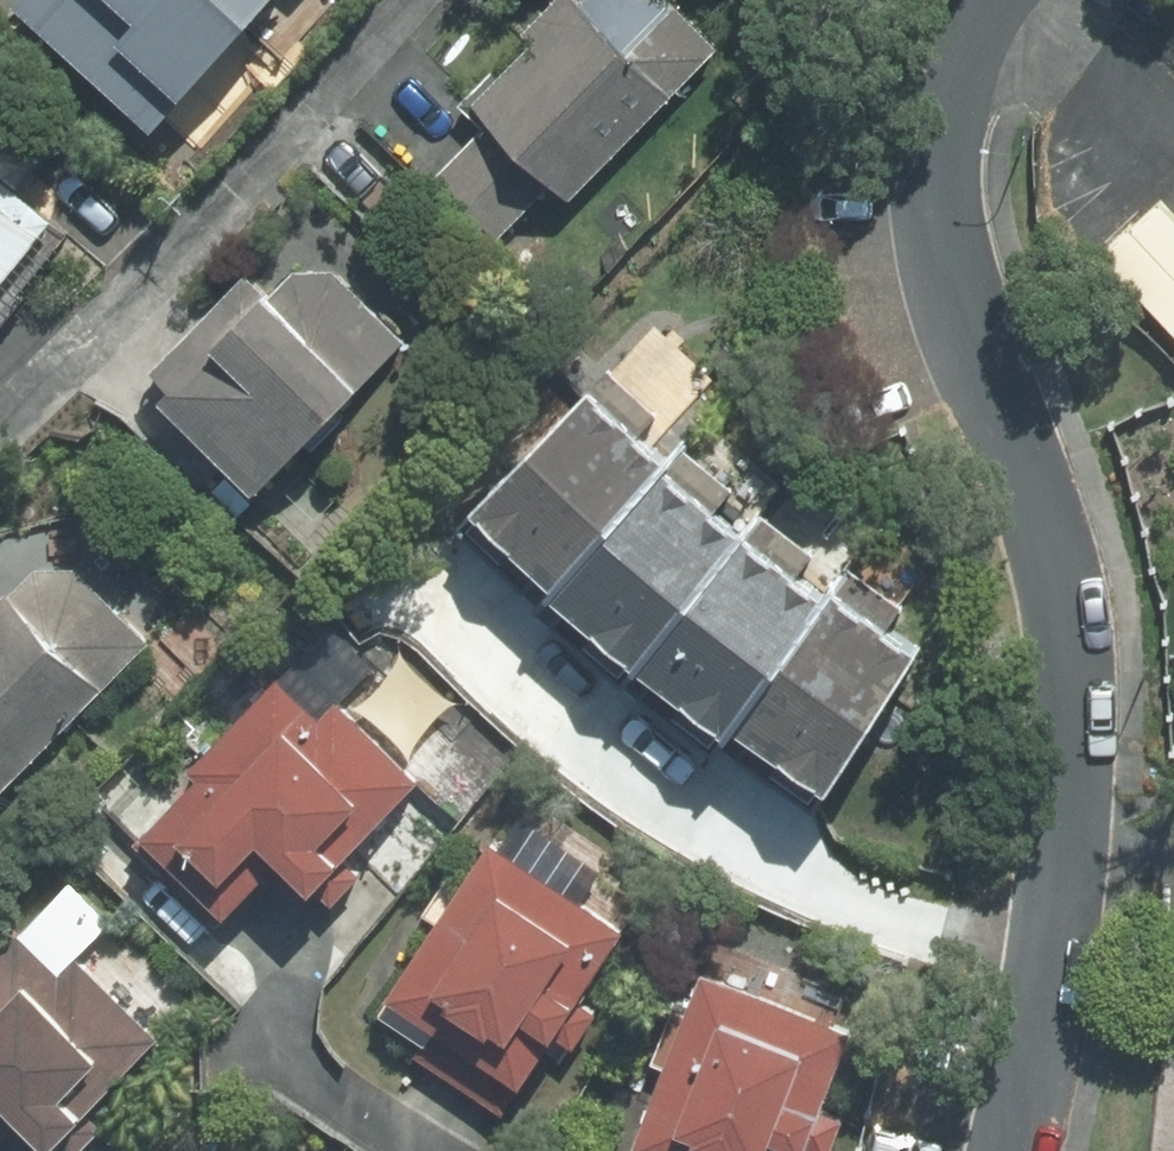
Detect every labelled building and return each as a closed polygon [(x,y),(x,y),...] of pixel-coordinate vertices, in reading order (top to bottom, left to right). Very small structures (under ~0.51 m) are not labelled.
[(8,8),(147,133),(268,0),(15,0),(8,8)] [(457,118),(474,134),(423,186),(487,248),(536,199),(555,218),(712,57),(663,10),(648,0),(585,0),(577,4),(570,11),(559,0),(556,0),(514,43),(522,50),(457,118)] [(8,198),(39,162),(0,128),(0,191),(8,198)] [(42,228),(8,198),(0,191),(0,277),(42,228)] [(143,418),(234,507),(392,347),(322,279),(280,281),(256,304),(234,282),(134,384),(156,405),(143,418)] [(597,373),(573,399),(622,442),(645,417),(597,373)] [(573,399),(564,390),(442,526),(525,600),(641,470),(646,464),(622,442),(573,399)] [(646,464),(641,470),(693,516),(715,491),(663,445),(646,464)] [(693,516),(641,470),(525,600),(612,675),(725,543),(693,516)] [(744,517),(725,543),(777,582),(799,557),(744,517)] [(777,582),(725,543),(612,675),(690,740),(700,729),(797,600),(777,582)] [(137,653),(41,558),(0,599),(0,793),(137,653)] [(834,573),(816,597),(864,634),(883,610),(834,573)] [(816,597),(805,589),(797,600),(700,729),(795,800),(900,660),(864,634),(816,597)] [(262,678),(168,773),(178,783),(121,841),(208,926),(215,918),(210,913),(257,865),(310,917),(343,883),(326,867),(410,782),(322,697),(302,717),(262,678)] [(606,936),(473,850),(452,883),(441,876),(413,918),(427,927),(367,1018),(414,1048),(405,1061),(495,1119),(513,1090),(507,1086),(538,1037),(561,1052),(583,1017),(562,1004),(606,936)] [(0,945),(0,1129),(21,1150),(78,1150),(101,1129),(83,1110),(147,1050),(64,964),(46,982),(5,940),(0,945)] [(692,975),(676,1015),(659,1009),(636,1064),(654,1071),(622,1150),(784,1150),(786,1150),(810,1150),(824,1118),(803,1110),(834,1032),(692,975)]
